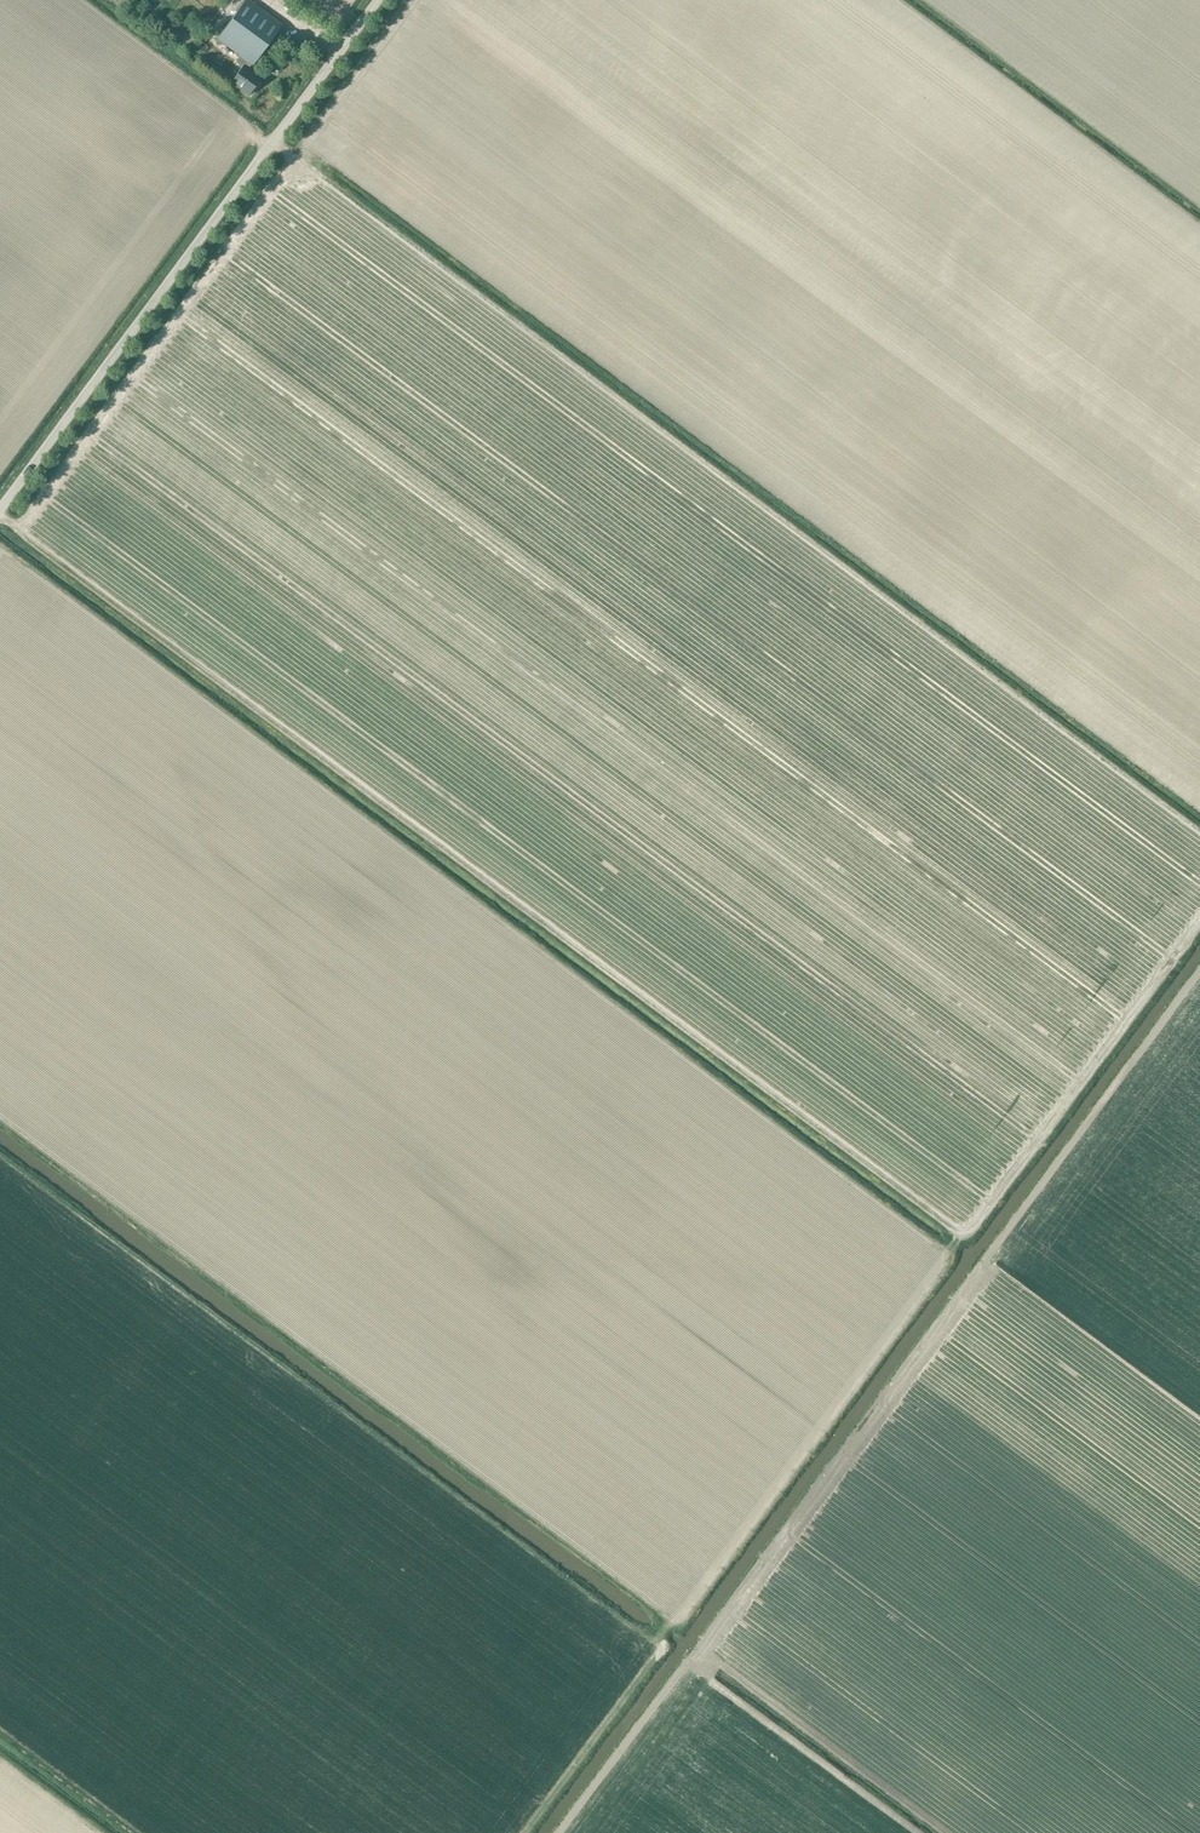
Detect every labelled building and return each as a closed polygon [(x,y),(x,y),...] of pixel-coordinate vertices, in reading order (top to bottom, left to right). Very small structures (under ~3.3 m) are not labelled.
[(249,68),(251,65),(253,66),(283,25),(249,0),(245,0),(217,39),(239,56),(235,62),(242,67),(231,82),(249,95),(262,79),(249,69),(249,68)] [(143,28),(152,34),(165,16),(156,9),(143,28)] [(298,52),(301,58),(313,51),(309,45),(298,52)]
